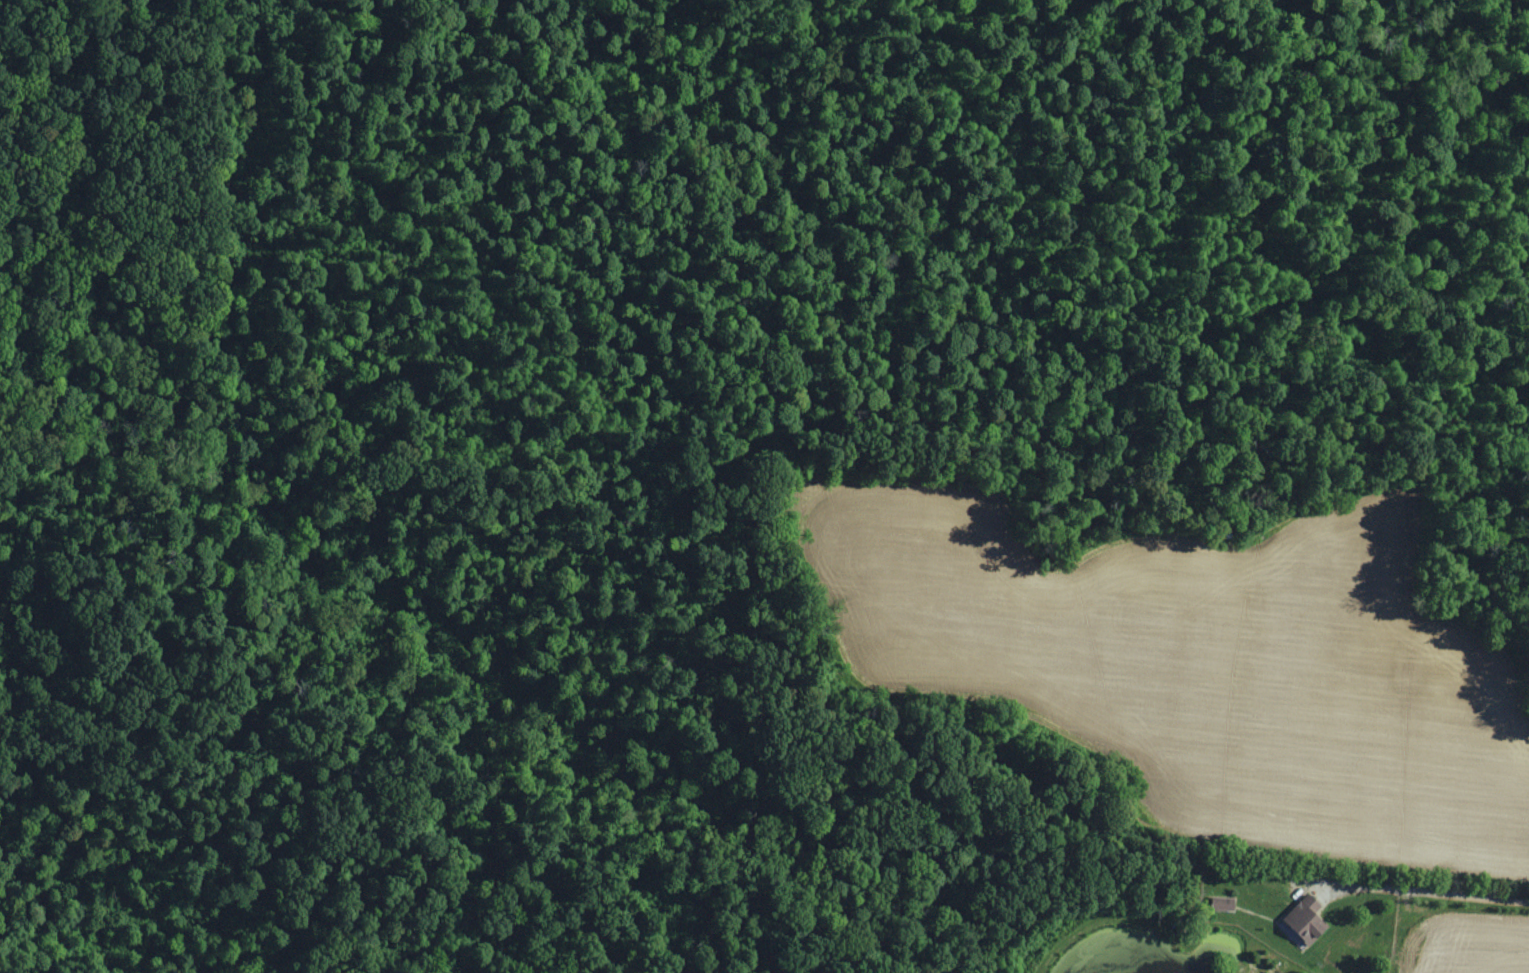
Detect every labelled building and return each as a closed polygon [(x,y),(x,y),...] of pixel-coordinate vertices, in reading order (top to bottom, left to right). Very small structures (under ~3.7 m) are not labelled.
[(1311,915),(1317,908),(1304,894),(1276,921),(1302,948),(1323,928),(1311,915)]
